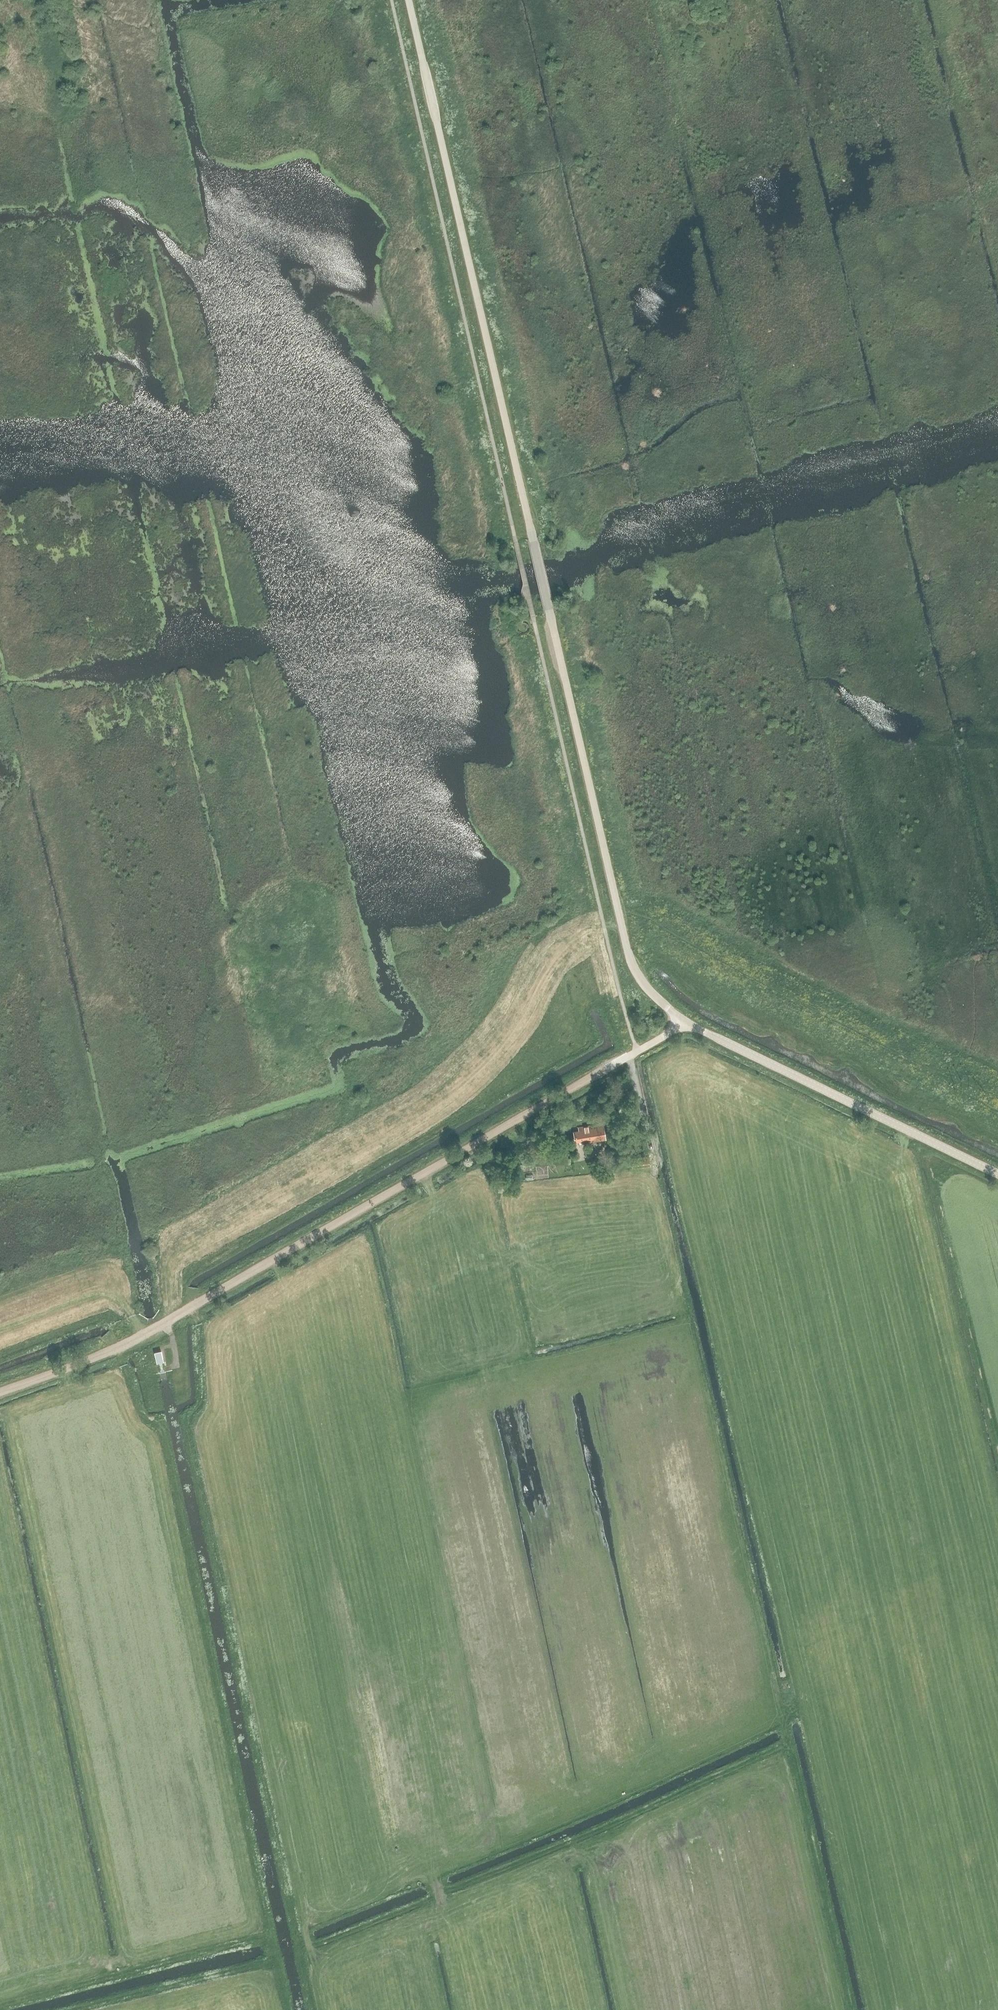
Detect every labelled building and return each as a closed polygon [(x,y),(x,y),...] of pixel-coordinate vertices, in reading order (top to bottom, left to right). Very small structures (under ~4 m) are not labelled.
[(590,1143),(606,1140),(604,1124),(579,1128),(579,1131),(574,1131),(576,1142),(589,1140),(590,1143)] [(638,1168),(650,1166),(649,1155),(637,1156),(638,1168)] [(164,1362),(162,1352),(161,1351),(154,1352),(157,1363),(164,1362)]
